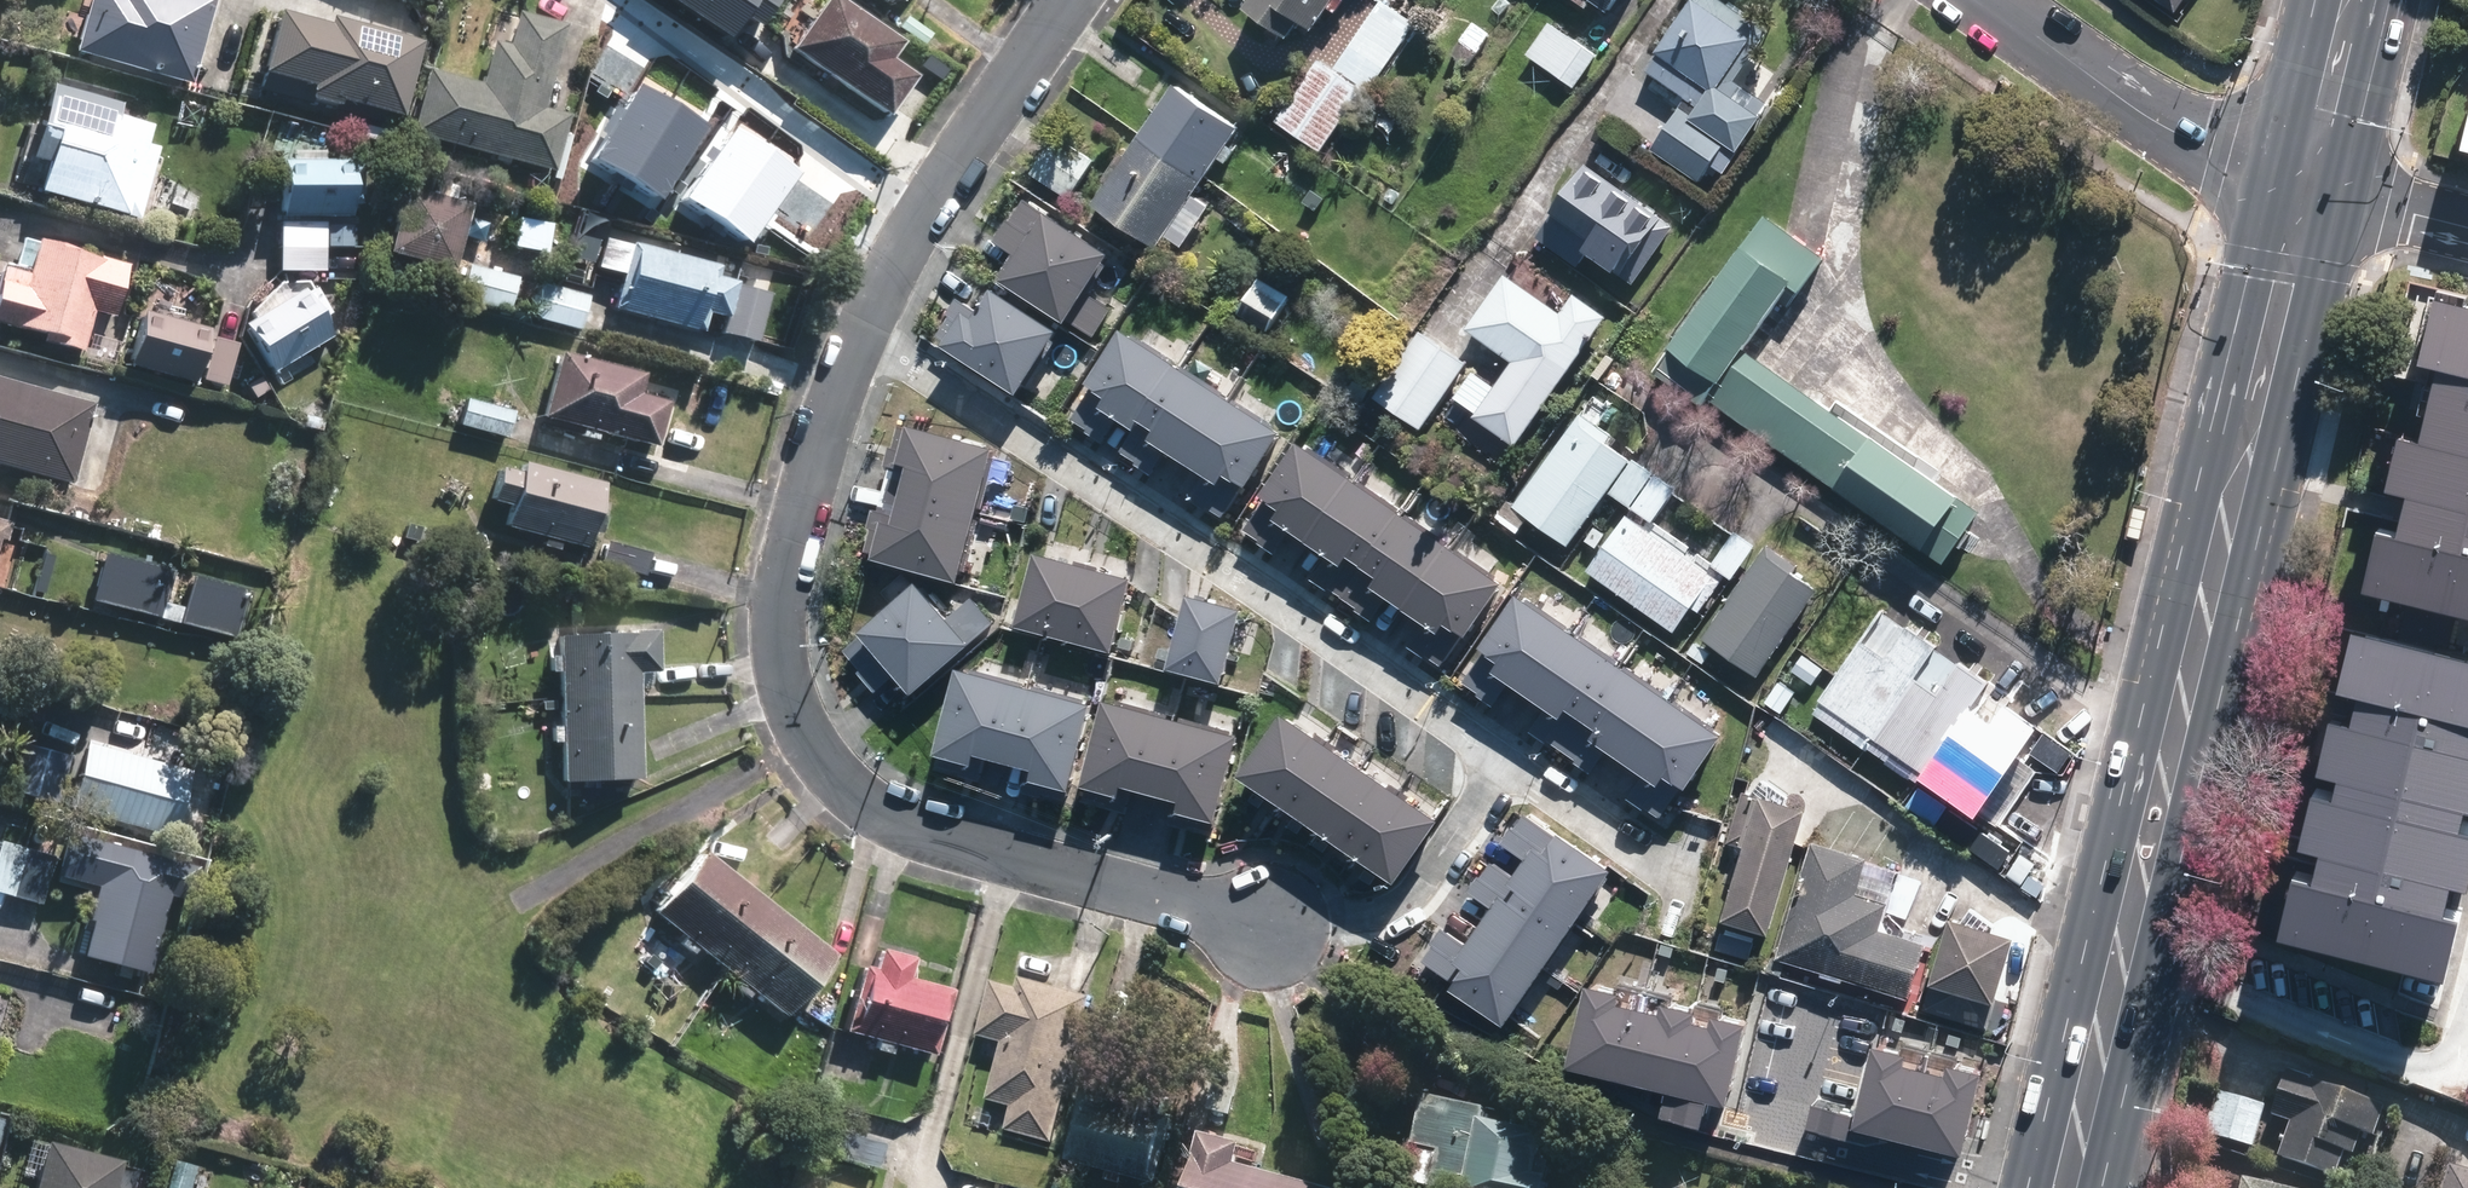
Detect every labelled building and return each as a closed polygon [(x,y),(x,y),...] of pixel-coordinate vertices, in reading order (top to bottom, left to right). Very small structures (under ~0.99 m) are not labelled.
[(70,54),(190,86),(212,0),(84,0),(70,54)] [(736,34),(750,13),(768,25),(784,0),(684,0),(736,34)] [(797,48),(896,114),(922,77),(894,58),(906,41),(845,0),(830,0),(797,48)] [(1333,0),(1248,0),(1246,3),(1291,34),(1303,16),(1315,24),(1333,0)] [(1332,68),(1317,58),(1273,120),(1318,151),(1360,91),(1365,94),(1429,1),(1427,0),(1379,0),(1332,68)] [(1659,46),(1662,48),(1649,66),(1699,101),(1694,109),(1683,102),(1653,144),(1701,177),(1727,140),(1739,148),(1766,110),(1722,80),(1756,31),(1712,0),(1691,0),(1659,46)] [(2171,15),(2182,0),(2151,0),(2171,15)] [(412,133),(556,172),(571,115),(545,108),(567,25),(519,11),(510,45),(494,40),(483,84),(429,70),(412,133)] [(274,14),(257,76),(308,90),(305,101),(334,109),(335,103),(398,120),(418,46),(326,21),(325,28),(274,14)] [(1599,48),(1552,16),(1529,52),(1576,83),(1599,48)] [(1140,134),(1203,177),(1219,154),(1226,158),(1235,146),(1228,141),(1240,123),(1176,80),(1140,134)] [(598,159),(663,200),(710,126),(644,85),(598,159)] [(2449,165),(2467,169),(2467,96),(2465,95),(2449,165)] [(215,104),(190,99),(184,120),(210,127),(215,104)] [(149,126),(44,100),(28,163),(43,167),(36,194),(139,219),(156,148),(144,145),(149,126)] [(743,123),(690,198),(754,244),(807,168),(743,123)] [(1056,131),(1033,169),(1073,194),(1096,155),(1056,131)] [(1203,177),(1140,134),(1130,149),(1125,147),(1105,177),(1110,179),(1096,201),(1159,243),(1181,211),(1188,216),(1197,203),(1189,199),(1203,177)] [(1637,279),(1677,221),(1587,159),(1537,231),(1581,261),(1590,248),(1637,279)] [(360,205),(360,166),(350,167),(350,162),(281,162),(281,216),(349,216),(350,205),(360,205)] [(404,189),(387,253),(453,270),(470,206),(404,189)] [(983,247),(1005,261),(986,289),(1085,353),(1115,308),(1082,287),(1105,252),(1017,195),(983,247)] [(513,239),(541,246),(547,221),(520,214),(513,239)] [(277,247),(323,247),(323,223),(277,223),(277,247)] [(1788,261),(1745,230),(1671,330),(1714,362),(1788,261)] [(20,290),(0,284),(0,328),(19,333),(19,331),(40,337),(39,341),(81,352),(91,312),(113,317),(126,265),(32,241),(32,242),(20,290)] [(739,286),(740,283),(720,277),(723,267),(634,243),(616,310),(705,334),(710,314),(730,320),(739,286)] [(323,271),(323,247),(277,247),(276,270),(323,271)] [(523,278),(472,264),(463,297),(514,310),(523,278)] [(1565,306),(1509,266),(1469,321),(1517,355),(1508,367),(1526,380),(1535,368),(1558,385),(1611,311),(1578,287),(1565,306)] [(1262,271),(1242,308),(1272,324),(1292,287),(1262,271)] [(592,297),(539,282),(531,315),(584,329),(592,297)] [(775,295),(739,286),(730,320),(727,332),(762,341),(775,295)] [(327,313),(313,289),(304,295),(302,290),(242,325),(269,372),(328,338),(317,319),(327,313)] [(2403,423),(2467,439),(2467,296),(2438,289),(2403,423)] [(1048,340),(980,294),(967,313),(952,303),(927,340),(940,349),(935,356),(1004,404),(1048,340)] [(207,331),(140,313),(127,366),(193,383),(207,331)] [(1424,423),(1469,358),(1422,325),(1377,391),(1424,423)] [(1273,444),(1117,336),(1057,421),(1095,448),(1113,423),(1132,436),(1115,461),(1140,478),(1155,457),(1194,483),(1180,503),(1215,527),(1273,444)] [(237,344),(212,338),(201,382),(227,387),(237,344)] [(1741,343),(1701,397),(1913,552),(1953,498),(1741,343)] [(539,418),(654,449),(667,403),(636,395),(640,376),(557,354),(539,418)] [(267,390),(259,376),(247,383),(255,397),(267,390)] [(0,380),(0,467),(72,485),(92,403),(0,380)] [(506,438),(513,411),(465,400),(458,426),(506,438)] [(1573,540),(1636,453),(1611,435),(1616,428),(1585,405),(1516,500),(1573,540)] [(857,567),(949,591),(988,447),(892,422),(878,474),(898,479),(886,523),(869,519),(857,567)] [(2365,573),(2467,600),(2467,439),(2403,423),(2365,573)] [(1492,591),(1292,449),(1230,537),(1267,563),(1284,540),(1316,563),(1301,584),(1359,625),(1374,603),(1412,630),(1399,650),(1433,674),(1492,591)] [(1637,454),(1613,488),(1632,502),(1656,467),(1637,454)] [(601,484),(521,462),(519,472),(499,467),(489,502),(509,508),(503,528),(583,549),(601,484)] [(1656,518),(1680,484),(1659,469),(1634,503),(1656,518)] [(1590,564),(1678,626),(1696,602),(1703,607),(1726,575),(1630,507),(1590,564)] [(0,519),(0,539),(6,540),(10,521),(0,519)] [(1759,540),(1738,525),(1714,559),(1735,574),(1759,540)] [(456,533),(437,529),(434,542),(453,547),(456,533)] [(1704,631),(1762,671),(1823,582),(1797,565),(1803,557),(1770,535),(1704,631)] [(650,553),(604,541),(598,565),(643,577),(650,553)] [(169,565),(100,548),(88,597),(231,634),(243,585),(188,570),(179,603),(161,598),(169,565)] [(1026,560),(1008,632),(1106,657),(1125,584),(1026,560)] [(904,696),(963,648),(913,587),(837,649),(868,688),(885,674),(904,696)] [(1157,674),(1216,691),(1237,615),(1179,598),(1157,674)] [(1712,743),(1511,602),(1449,689),(1487,715),(1503,692),(1536,715),(1521,736),(1578,777),(1594,756),(1632,783),(1618,802),(1652,826),(1712,743)] [(1874,732),(1937,644),(1941,638),(1912,617),(1908,622),(1884,606),(1821,694),(1874,732)] [(2315,767),(2467,805),(2467,643),(2353,615),(2315,767)] [(1717,645),(1700,633),(1690,648),(1707,660),(1717,645)] [(558,699),(636,695),(634,676),(656,675),(655,635),(556,638),(556,657),(547,657),(547,674),(557,673),(558,699)] [(1937,644),(1874,732),(1927,769),(1979,696),(1990,681),(1993,676),(1964,656),(1961,660),(1937,644)] [(1815,680),(1827,663),(1806,649),(1795,666),(1815,680)] [(1087,710),(954,672),(925,771),(977,786),(983,765),(1020,776),(1014,796),(1058,808),(1087,710)] [(636,695),(558,699),(559,728),(549,728),(550,745),(559,744),(560,783),(638,780),(636,695)] [(1979,696),(1927,769),(1983,809),(2046,721),(2013,698),(2002,713),(1979,696)] [(1231,741),(1099,703),(1070,803),(1122,818),(1128,797),(1165,807),(1159,827),(1203,840),(1231,741)] [(1276,717),(1228,783),(1372,887),(1420,822),(1276,717)] [(57,803),(69,756),(19,743),(7,790),(57,803)] [(189,772),(83,744),(67,808),(173,835),(189,772)] [(2277,919),(2446,961),(2467,874),(2467,805),(2315,767),(2277,919)] [(1766,791),(1747,785),(1730,838),(1750,843),(1728,912),(1773,926),(1812,801),(1767,786),(1766,791)] [(1488,1031),(1594,874),(1506,816),(1481,855),(1506,872),(1493,891),(1468,874),(1451,900),(1473,915),(1447,953),(1427,940),(1403,975),(1488,1031)] [(201,830),(183,825),(178,845),(196,849),(201,830)] [(1779,953),(1914,993),(1931,938),(1884,924),(1892,895),(1860,886),(1871,851),(1814,834),(1779,953)] [(41,905),(54,856),(0,842),(0,894),(41,905)] [(719,959),(735,940),(769,897),(704,845),(654,907),(685,933),(679,940),(692,950),(698,943),(719,959)] [(170,888),(99,870),(86,922),(89,922),(80,959),(149,976),(170,888)] [(784,1011),(834,950),(769,897),(735,940),(719,959),(740,976),(734,983),(747,994),(753,987),(784,1011)] [(1926,1005),(1990,1023),(2018,928),(1953,909),(1926,1005)] [(904,971),(910,948),(879,940),(872,962),(860,958),(842,1025),(874,1034),(872,1042),(888,1046),(890,1038),(931,1050),(950,984),(904,971)] [(1012,1103),(1005,1128),(1052,1141),(1091,993),(1022,974),(1019,984),(994,977),(980,1033),(1004,1039),(989,1097),(1012,1103)] [(1876,985),(1861,981),(1858,991),(1874,996),(1876,985)] [(1715,1102),(1730,1031),(1580,999),(1565,1070),(1715,1102)] [(1945,1174),(1973,1068),(1861,1038),(1842,1111),(1801,1100),(1792,1134),(1945,1174)] [(2388,1110),(2291,1074),(2274,1118),(2293,1125),(2280,1159),(2337,1181),(2347,1155),(2357,1158),(2365,1135),(2377,1140),(2388,1110)] [(1166,1112),(1172,1090),(1140,1081),(1134,1104),(1088,1091),(1070,1158),(1111,1168),(1109,1176),(1126,1181),(1127,1173),(1160,1182),(1178,1115),(1166,1112)] [(2257,1143),(2269,1102),(2220,1088),(2208,1129),(2257,1143)] [(1408,1176),(1461,1187),(1549,1187),(1552,1173),(1540,1171),(1549,1128),(1488,1115),(1490,1104),(1426,1091),(1408,1176)] [(881,1137),(839,1126),(832,1152),(875,1162),(881,1137)] [(1264,1166),(1242,1160),(1247,1140),(1206,1129),(1197,1162),(1199,1162),(1192,1187),(1257,1187),(1264,1166)] [(42,1132),(28,1187),(108,1187),(118,1153),(42,1132)] [(194,1164),(168,1157),(161,1185),(173,1187),(187,1187),(194,1164)] [(2452,1161),(2445,1187),(2467,1187),(2467,1165),(2452,1161)] [(1257,1187),(1343,1187),(1264,1166),(1257,1187)] [(2247,1173),(2243,1187),(2307,1187),(2247,1173)] [(1061,1174),(1057,1187),(1077,1187),(1079,1179),(1061,1174)]
